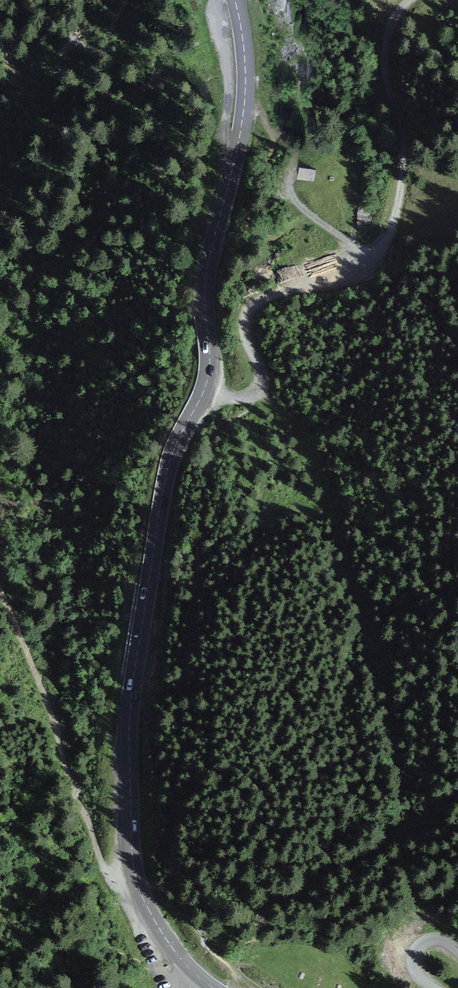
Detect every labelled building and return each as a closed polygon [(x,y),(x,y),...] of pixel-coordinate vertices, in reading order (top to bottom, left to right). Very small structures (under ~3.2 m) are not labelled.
[(299,163),(297,175),(314,179),(317,167),(299,163)]
